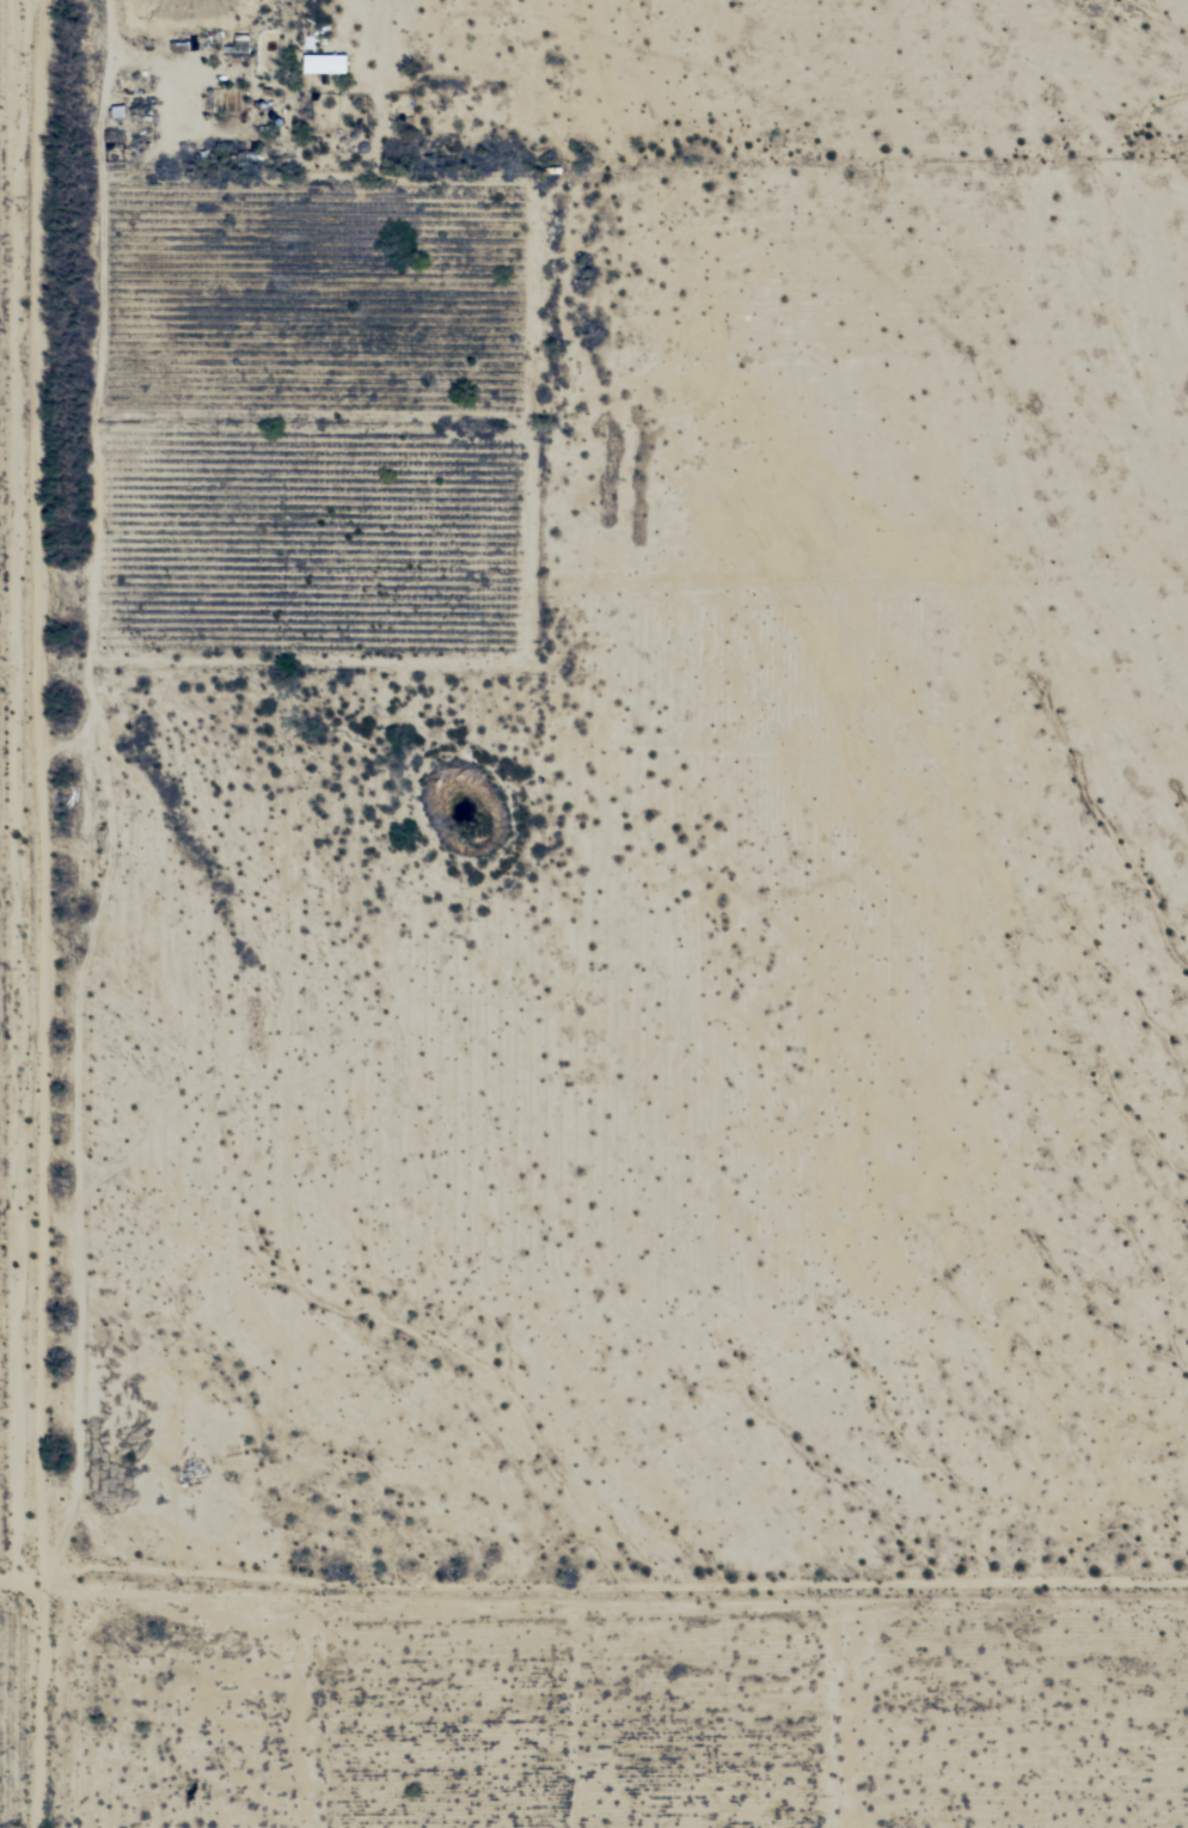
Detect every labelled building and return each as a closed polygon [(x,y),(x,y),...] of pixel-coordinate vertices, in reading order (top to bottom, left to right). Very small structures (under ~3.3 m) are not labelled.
[(347,55),(304,55),(304,73),(347,73),(347,55)]
